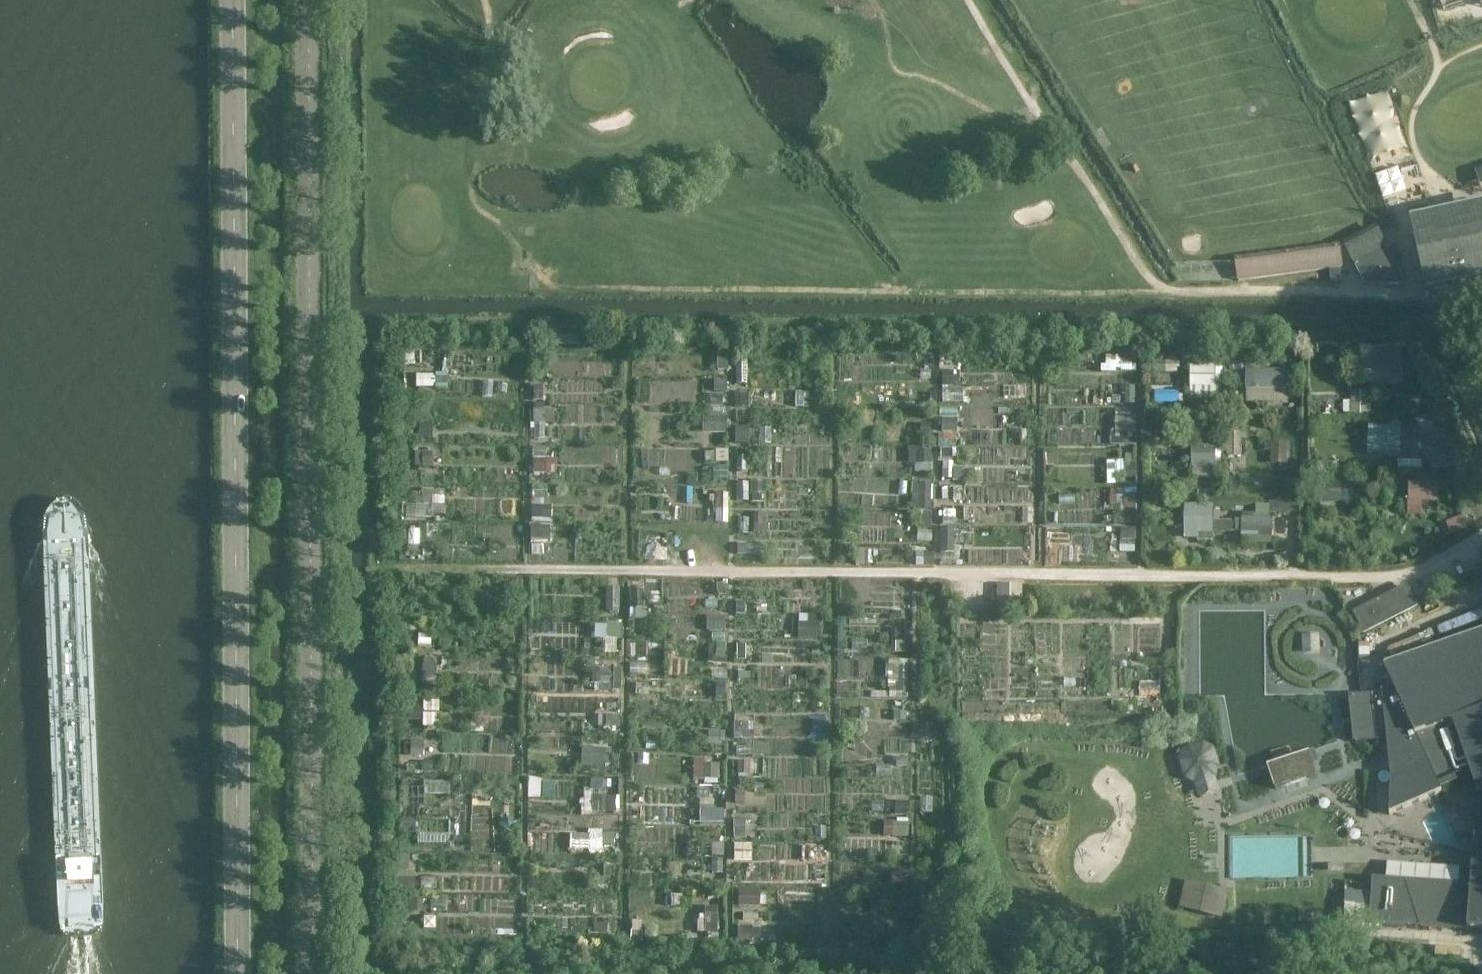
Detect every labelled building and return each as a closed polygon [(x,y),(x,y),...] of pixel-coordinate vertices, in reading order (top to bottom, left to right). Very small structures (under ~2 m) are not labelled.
[(1394,168),(1379,174),(1386,192),(1401,186),(1394,168)] [(1419,231),(1431,291),(1458,286),(1455,274),(1481,268),(1481,218),(1419,231)] [(1406,284),(1386,245),(1353,261),(1365,285),(1406,284)] [(1235,264),(1238,281),(1330,269),(1340,267),(1343,267),(1341,250),(1235,264)] [(1340,267),(1330,269),(1331,281),(1341,279),(1340,267)] [(1401,354),(1373,356),(1374,372),(1402,370),(1401,354)] [(1216,369),(1190,369),(1190,385),(1216,385),(1216,369)] [(416,387),(449,386),(449,372),(415,373),(416,387)] [(1285,373),(1256,373),(1256,389),(1285,390),(1285,373)] [(1374,412),(1374,388),(1353,389),(1353,400),(1346,400),(1346,413),(1374,412)] [(535,407),(534,436),(546,436),(548,408),(535,407)] [(1117,444),(1140,443),(1139,411),(1117,411),(1117,444)] [(704,431),(728,432),(728,416),(704,415),(704,431)] [(1434,417),(1418,422),(1432,468),(1448,464),(1434,417)] [(750,442),(751,427),(738,427),(737,441),(750,442)] [(1398,431),(1379,430),(1379,445),(1383,445),(1383,454),(1402,454),(1402,436),(1398,436),(1398,431)] [(1287,444),(1266,444),(1266,450),(1272,450),(1272,459),(1287,459),(1287,444)] [(1216,445),(1192,446),(1193,466),(1195,466),(1195,476),(1212,476),(1212,465),(1217,465),(1216,462),(1222,461),(1221,449),(1217,449),(1216,445)] [(547,456),(547,446),(536,446),(534,471),(557,472),(558,457),(547,456)] [(441,465),(440,449),(417,450),(417,466),(441,465)] [(1435,473),(1416,474),(1416,484),(1409,484),(1409,514),(1422,514),(1421,501),(1439,501),(1438,483),(1436,484),(1435,473)] [(931,508),(932,485),(914,484),(913,507),(931,508)] [(1349,500),(1349,484),(1325,485),(1325,501),(1349,500)] [(422,505),(440,504),(439,488),(421,489),(422,505)] [(533,539),(552,539),(553,505),(534,505),(533,539)] [(1215,532),(1215,522),(1211,521),(1211,508),(1184,508),(1184,536),(1198,536),(1198,531),(1215,532)] [(769,513),(755,512),(754,530),(769,530),(769,513)] [(1242,512),(1242,536),(1273,536),(1273,520),(1255,520),(1255,512),(1242,512)] [(953,528),(940,528),(940,553),(953,553),(953,528)] [(931,553),(917,553),(916,565),(931,566),(931,553)] [(1021,587),(997,587),(997,606),(1021,606),(1021,587)] [(1374,629),(1421,604),(1412,587),(1365,612),(1374,629)] [(619,588),(604,588),(603,613),(619,613),(619,588)] [(632,588),(632,617),(646,617),(647,588),(632,588)] [(821,616),(800,615),(799,638),(821,638),(821,616)] [(620,638),(620,622),(597,622),(597,637),(620,638)] [(894,651),(907,651),(908,629),(895,628),(894,651)] [(1395,679),(1386,683),(1387,693),(1391,738),(1395,776),(1393,814),(1429,798),(1436,795),(1446,791),(1444,787),(1464,778),(1479,811),(1481,812),(1481,633),(1389,664),(1395,679)] [(1320,634),(1303,635),(1304,655),(1321,654),(1320,634)] [(1398,659),(1424,645),(1420,637),(1394,650),(1398,659)] [(889,695),(910,696),(911,660),(890,659),(889,695)] [(622,684),(623,667),(596,666),(596,684),(622,684)] [(1142,682),(1142,692),(1160,692),(1160,682),(1142,682)] [(1387,693),(1353,695),(1357,741),(1391,738),(1387,693)] [(424,723),(423,699),(410,700),(411,724),(424,723)] [(441,702),(426,702),(425,725),(440,726),(441,702)] [(412,739),(412,754),(425,755),(425,739),(412,739)] [(594,746),(593,765),(606,765),(607,747),(594,746)] [(1217,767),(1212,750),(1204,747),(1184,752),(1183,752),(1181,756),(1182,757),(1188,776),(1194,780),(1199,796),(1218,790),(1213,774),(1217,767)] [(1310,759),(1308,754),(1269,768),(1271,771),(1276,786),(1277,789),(1316,775),(1315,774),(1310,759)] [(720,780),(720,762),(706,762),(706,757),(695,757),(695,780),(720,780)] [(426,792),(451,794),(452,782),(427,781),(426,792)] [(583,814),(594,814),(594,808),(617,809),(618,792),(584,790),(583,814)] [(726,823),(725,807),(700,808),(701,823),(726,823)] [(736,818),(735,836),(745,836),(746,819),(736,818)] [(884,820),(884,836),(911,835),(910,819),(884,820)] [(1481,832),(1478,831),(1477,845),(1476,853),(1473,884),(1462,883),(1463,867),(1391,861),(1389,878),(1376,877),(1372,921),(1481,929),(1481,825),(1481,832)] [(616,847),(616,831),(572,833),(572,848),(616,847)] [(1223,920),(1230,892),(1186,881),(1179,909),(1223,920)] [(740,905),(762,905),(762,887),(740,887),(740,905)] [(1372,893),(1348,891),(1347,905),(1371,907),(1372,893)] [(703,905),(704,931),(721,931),(720,904),(703,905)] [(762,907),(739,908),(740,943),(763,943),(762,907)]
